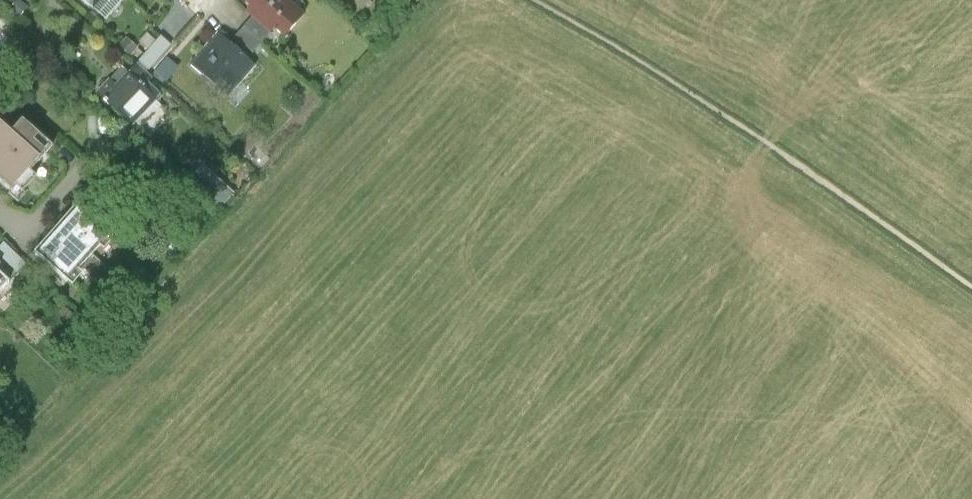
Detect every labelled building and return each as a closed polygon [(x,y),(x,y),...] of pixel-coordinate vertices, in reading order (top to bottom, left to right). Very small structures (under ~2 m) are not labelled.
[(106,18),(122,0),(85,0),(106,18)] [(253,17),(271,32),(275,30),(277,31),(284,37),(305,13),(290,0),(247,0),(245,2),(250,7),(246,11),(253,17)] [(253,17),(230,43),(241,53),(247,46),(254,52),(271,32),(253,17)] [(161,34),(136,61),(146,70),(171,43),(166,39),(161,34)] [(219,34),(192,66),(229,97),(256,65),(241,53),(230,43),(219,34)] [(127,37),(118,47),(130,57),(139,47),(127,37)] [(128,70),(122,64),(113,74),(99,88),(111,98),(106,104),(137,132),(164,103),(145,85),(151,78),(135,63),(128,70)] [(11,191),(15,186),(22,192),(36,176),(30,171),(52,146),(23,120),(11,133),(0,123),(0,181),(11,191)] [(204,165),(190,180),(221,208),(234,193),(204,165)] [(77,206),(36,252),(72,284),(83,273),(79,269),(100,245),(104,249),(114,238),(77,206)] [(0,246),(0,257),(17,273),(25,264),(3,243),(0,246)] [(11,281),(0,271),(0,292),(11,281)]
